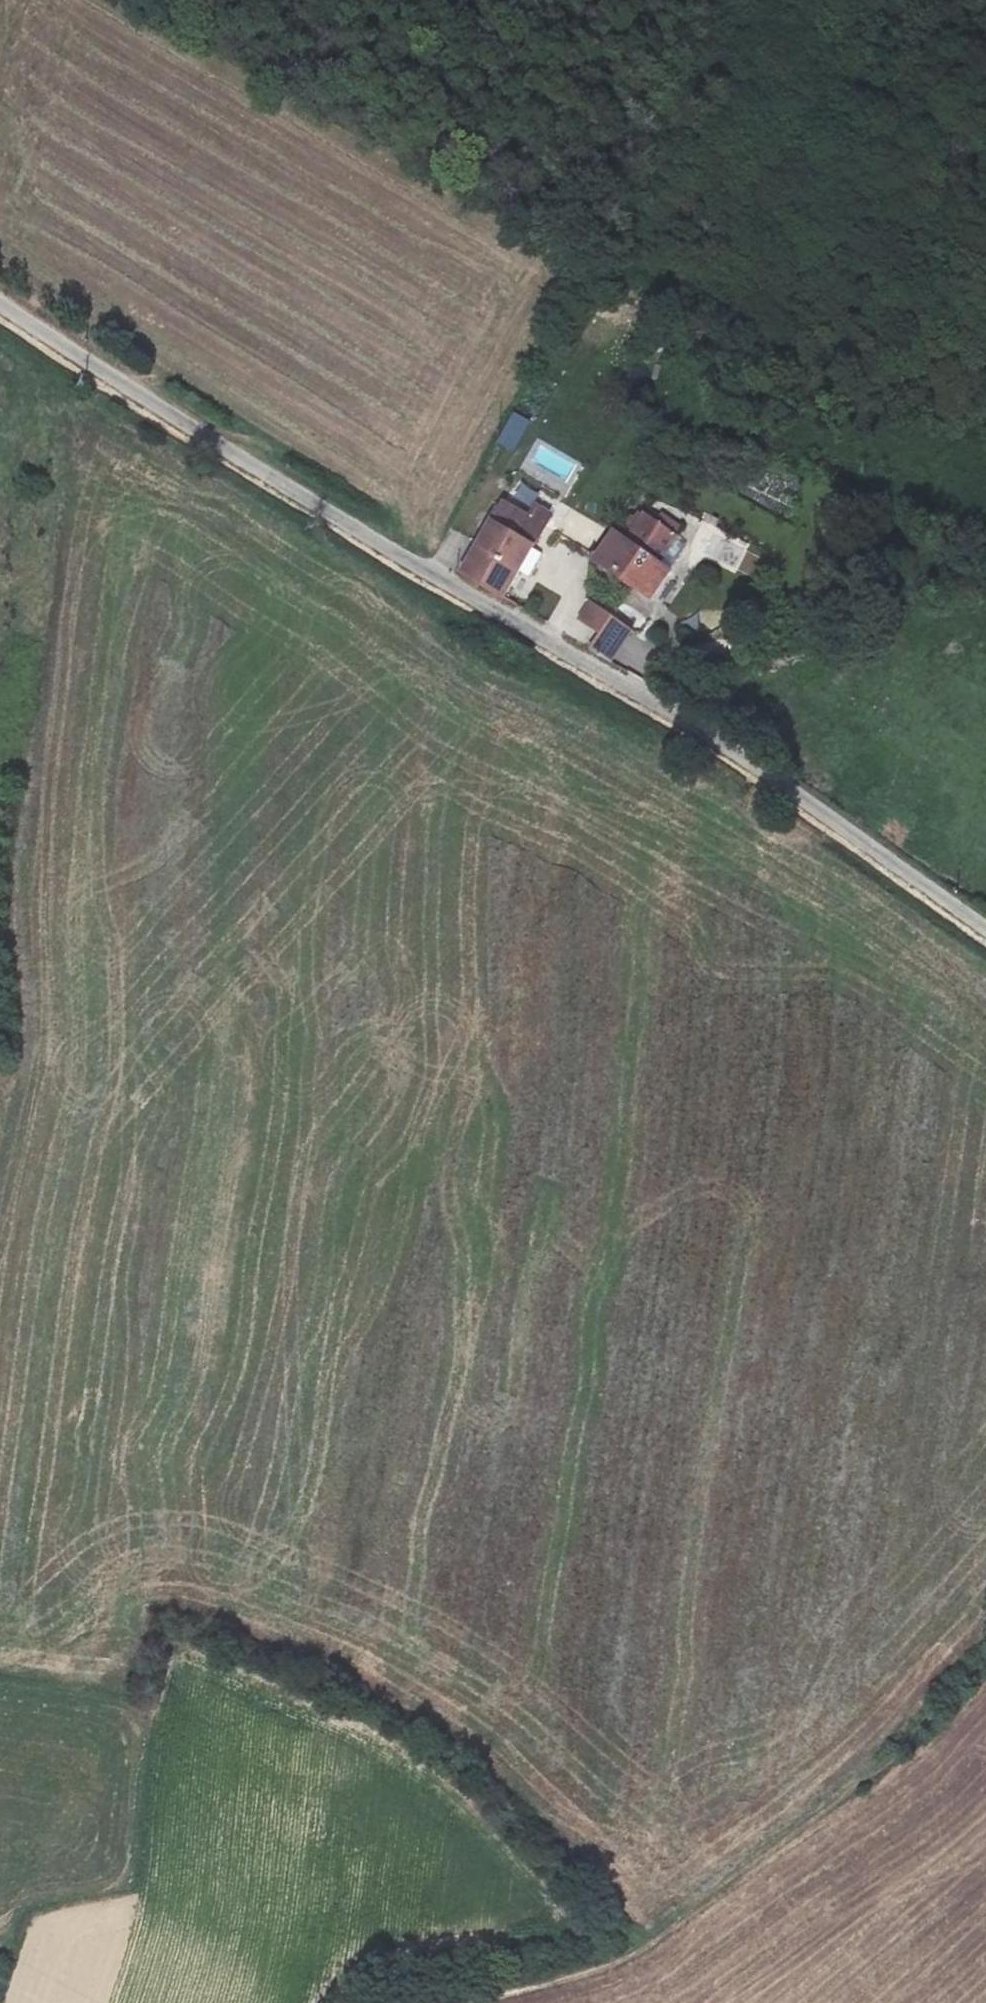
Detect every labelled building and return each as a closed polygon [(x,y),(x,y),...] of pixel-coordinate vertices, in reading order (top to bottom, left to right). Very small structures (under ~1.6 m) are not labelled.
[(515,452),(531,421),(512,411),(496,442),(515,452)] [(554,537),(561,543),(585,515),(572,503),(565,511),(543,492),(482,559),(521,588),(542,563),(536,557),(554,537)] [(649,556),(680,581),(696,559),(668,536),(649,556)] [(568,550),(561,543),(554,537),(536,557),(542,563),(551,569),(568,550)] [(691,591),(680,581),(649,556),(641,549),(620,576),(669,618),(691,591)] [(587,648),(611,663),(633,629),(588,600),(576,619),(597,633),(587,648)] [(576,623),(570,638),(589,645),(595,630),(576,623)]
